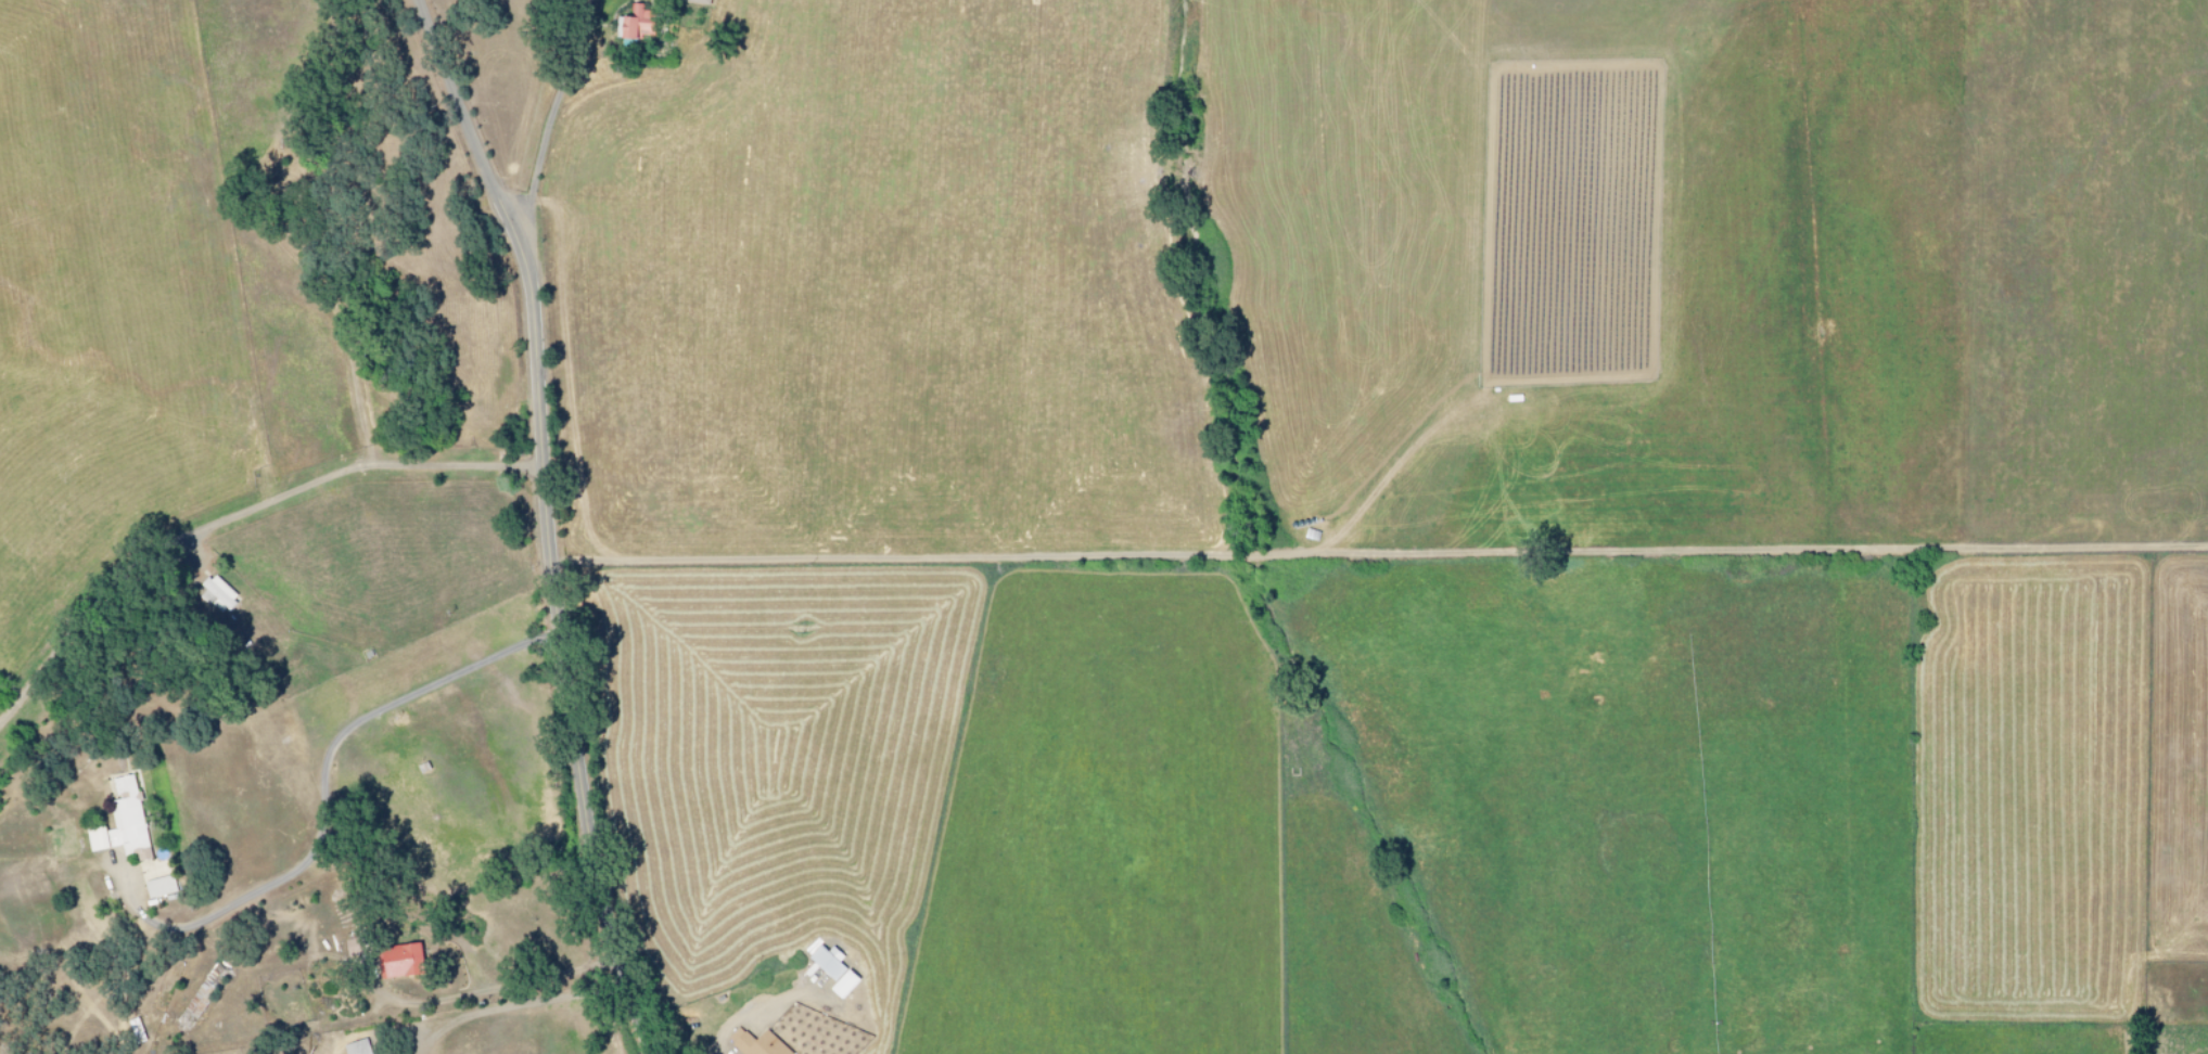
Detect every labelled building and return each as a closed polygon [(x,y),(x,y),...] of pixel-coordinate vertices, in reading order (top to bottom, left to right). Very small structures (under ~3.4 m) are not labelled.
[(639,3),(627,3),(627,16),(615,16),(615,37),(648,38),(649,10),(639,10),(639,3)] [(197,596),(220,615),(236,596),(209,574),(198,586),(202,589),(197,596)] [(145,859),(128,774),(106,779),(110,799),(105,800),(109,826),(81,831),(85,852),(116,846),(117,856),(128,854),(129,862),(145,859)] [(138,882),(143,899),(173,891),(168,874),(138,882)] [(372,949),(377,980),(420,973),(415,942),(372,949)] [(831,983),(825,989),(838,1001),(856,981),(836,962),(840,957),(829,947),(823,952),(816,945),(804,958),(831,983)] [(180,1017),(192,1023),(214,977),(203,972),(180,1017)] [(766,1029),(778,1041),(776,1043),(788,1053),(817,1053),(824,1047),(812,1036),(821,1026),(793,1000),(766,1029)] [(735,1027),(723,1040),(738,1053),(788,1053),(762,1030),(751,1041),(735,1027)] [(344,1053),(367,1053),(364,1039),(342,1044),(344,1053)]
